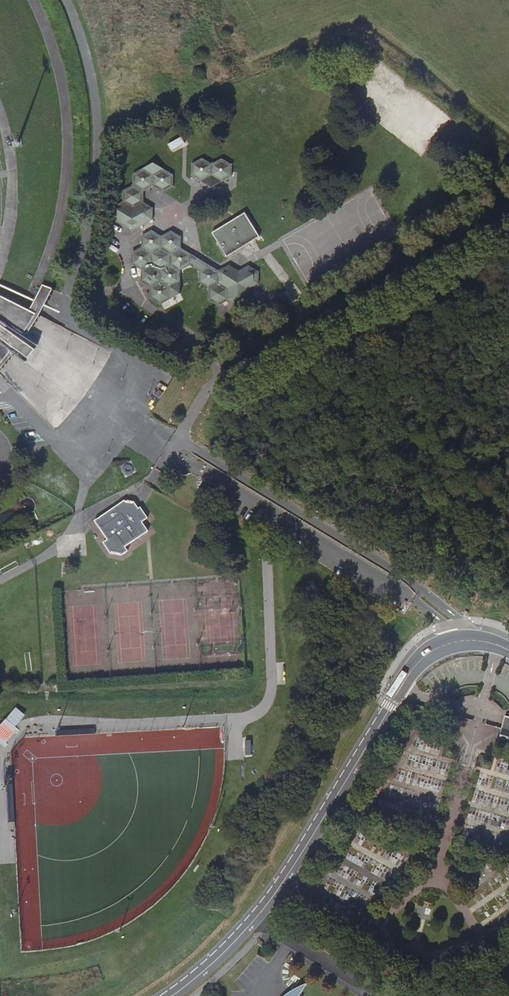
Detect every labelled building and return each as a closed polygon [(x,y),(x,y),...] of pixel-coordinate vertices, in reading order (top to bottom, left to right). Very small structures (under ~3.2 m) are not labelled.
[(52,430),(85,394),(109,351),(22,305),(48,240),(58,179),(60,125),(51,71),(33,15),(24,0),(0,0),(0,379),(52,430)] [(258,143),(247,134),(242,140),(253,149),(258,143)] [(233,165),(222,158),(213,163),(203,157),(192,163),(193,175),(212,187),(233,175),(233,165)] [(173,175),(154,162),(133,173),(133,184),(123,190),(123,200),(113,206),(113,218),(132,231),(141,226),(141,235),(145,238),(144,246),(146,247),(143,250),(141,250),(133,254),(133,263),(141,268),(143,266),(145,271),(144,272),(144,280),(150,284),(150,299),(160,305),(181,295),(181,283),(178,281),(178,273),(177,272),(179,268),(180,269),(189,265),(189,256),(182,251),(180,252),(177,247),(179,246),(179,238),(171,233),(164,237),(164,239),(159,239),(159,237),(153,233),(153,230),(153,207),(144,201),(144,191),(153,186),(163,192),(173,186),(173,175)] [(259,236),(245,212),(212,232),(227,256),(259,236)] [(259,272),(250,266),(240,271),(231,265),(221,272),(213,266),(203,272),(202,280),(211,287),(209,288),(209,300),(219,307),(229,301),(238,307),(249,301),(249,289),(259,284),(259,272)] [(154,377),(170,383),(174,373),(157,368),(154,377)] [(95,521),(107,539),(103,542),(110,553),(121,555),(127,551),(125,546),(148,531),(142,522),(147,518),(140,506),(138,508),(134,501),(128,500),(125,501),(124,500),(95,521)] [(505,716),(501,740),(508,741),(508,717),(505,716)] [(4,744),(18,727),(7,718),(0,726),(0,740),(4,744)] [(305,985),(299,987),(288,994),(286,995),(299,995),(305,985)]
